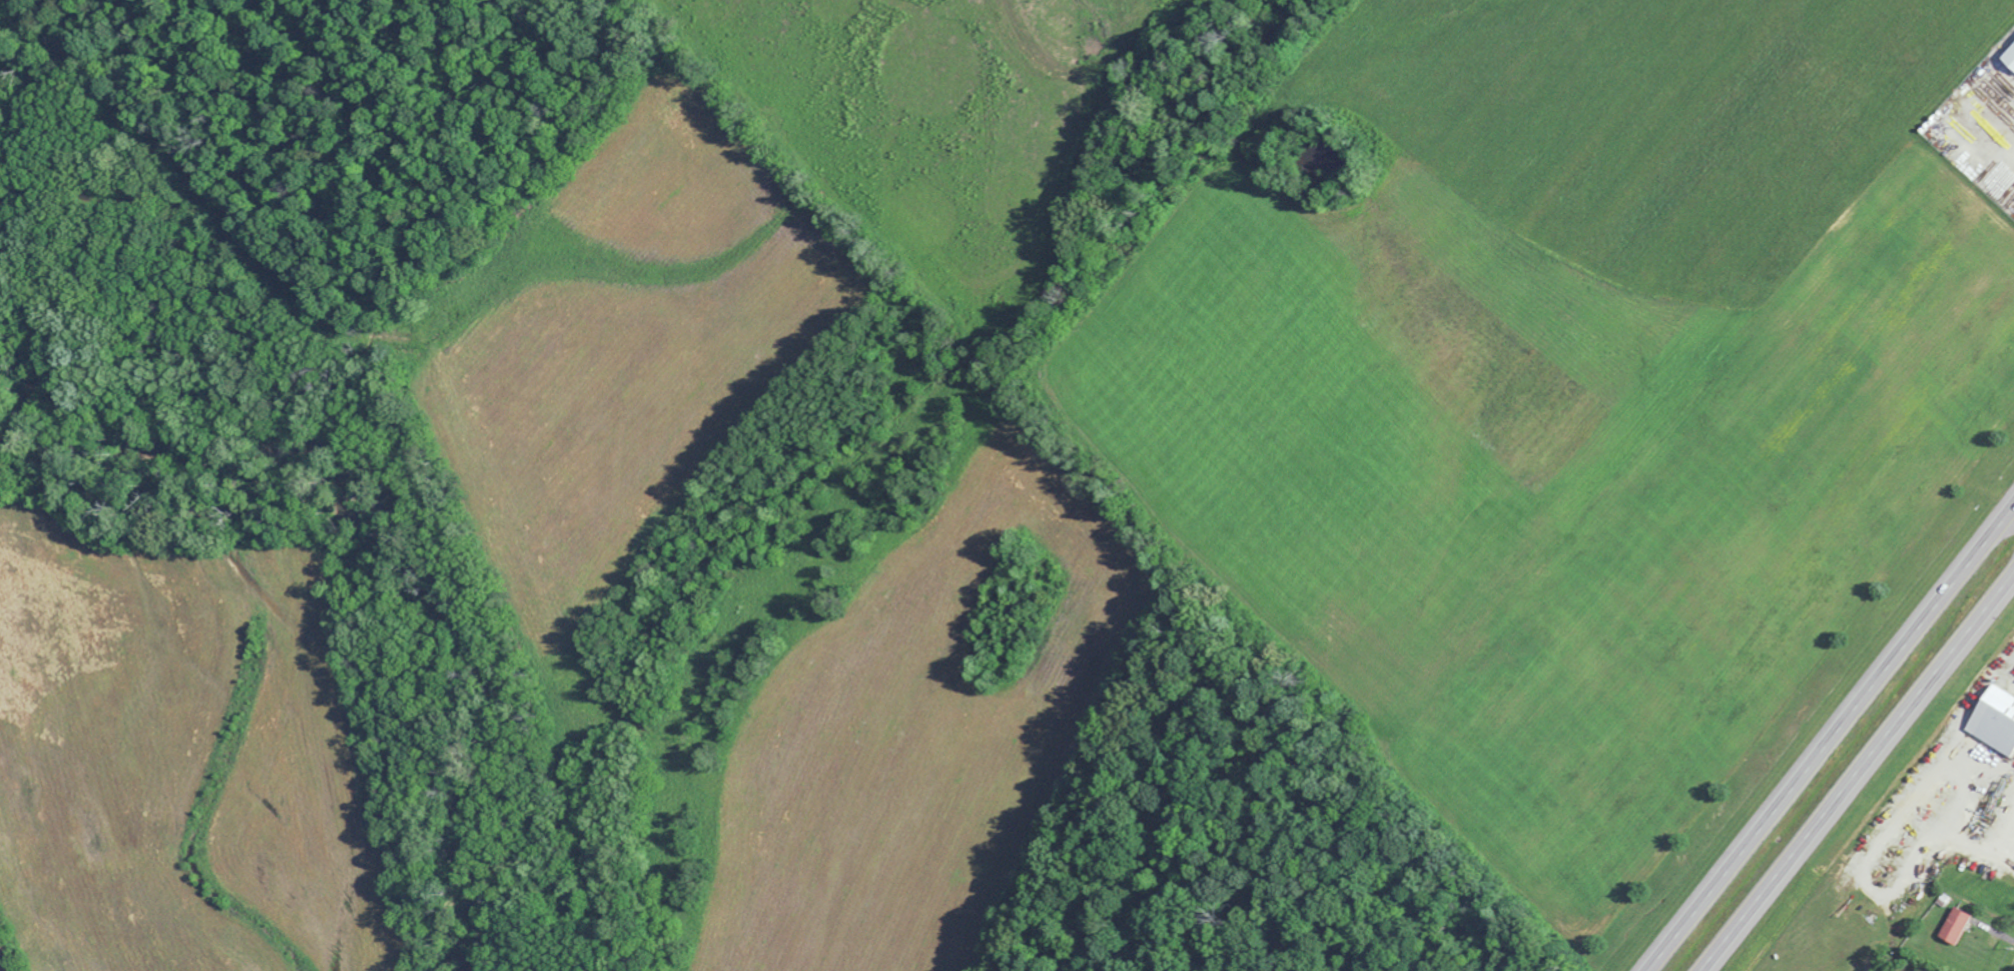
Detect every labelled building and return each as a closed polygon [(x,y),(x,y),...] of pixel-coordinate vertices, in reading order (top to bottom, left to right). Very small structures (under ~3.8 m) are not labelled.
[(2013,72),(2013,40),(1998,58),(2013,72)] [(1990,683),(1962,730),(2009,757),(2013,748),(2013,698),(1990,683)] [(1936,937),(1953,946),(1970,916),(1954,906),(1936,937)]
